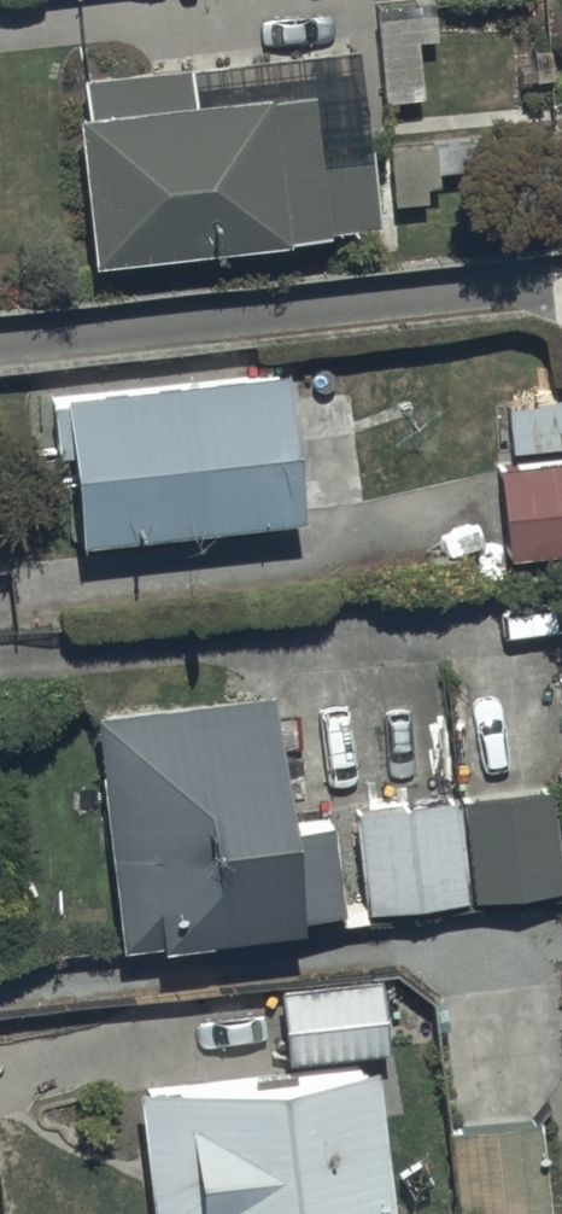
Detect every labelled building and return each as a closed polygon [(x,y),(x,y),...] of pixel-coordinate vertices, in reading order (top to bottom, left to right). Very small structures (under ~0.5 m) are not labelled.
[(373,2),(383,102),(422,98),(416,37),(437,35),(434,0),(393,0),(373,2)] [(307,89),(190,99),(187,66),(79,76),(83,111),(74,112),(88,259),(283,241),(282,234),(324,231),(323,225),(373,221),(367,152),(313,157),(307,89)] [(465,143),(389,148),(392,202),(426,200),(425,185),(438,184),(437,170),(467,168),(465,143)] [(282,369),(62,393),(63,398),(47,400),(53,453),(66,452),(76,542),(298,518),(282,369)] [(497,464),(506,557),(561,551),(561,458),(497,464)] [(265,689),(89,713),(117,948),(155,943),(155,946),(295,927),(294,916),(340,910),(327,820),(284,826),(265,689)] [(457,798),(468,898),(559,888),(548,789),(457,798)] [(468,898),(457,798),(351,809),(362,909),(468,898)] [(277,987),(284,1062),(383,1052),(376,978),(277,987)] [(134,1088),(148,1213),(388,1213),(371,1062),(134,1088)] [(538,1118),(445,1123),(450,1213),(543,1213),(538,1118)]
